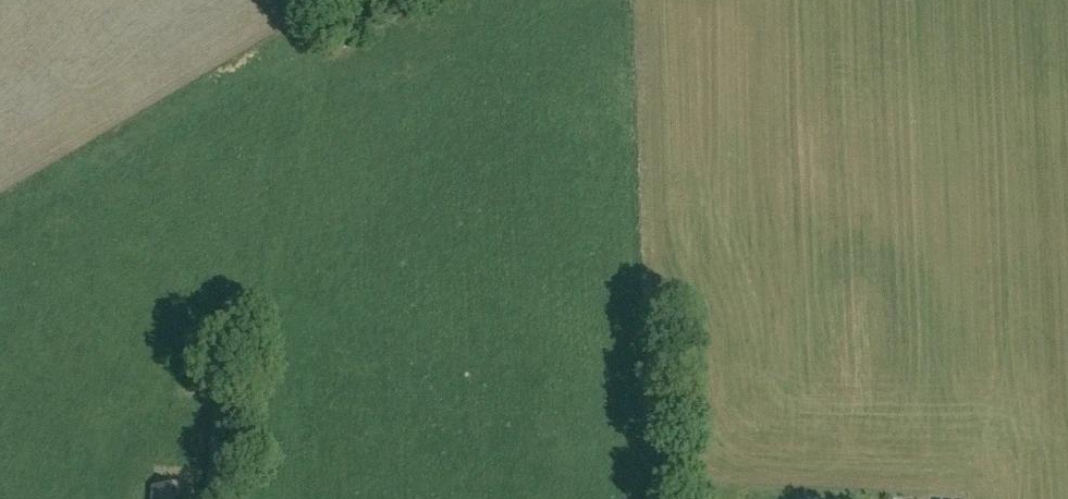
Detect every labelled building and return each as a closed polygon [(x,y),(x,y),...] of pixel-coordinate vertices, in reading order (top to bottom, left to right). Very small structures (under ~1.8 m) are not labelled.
[(195,489),(152,486),(151,498),(194,498),(195,489)]
